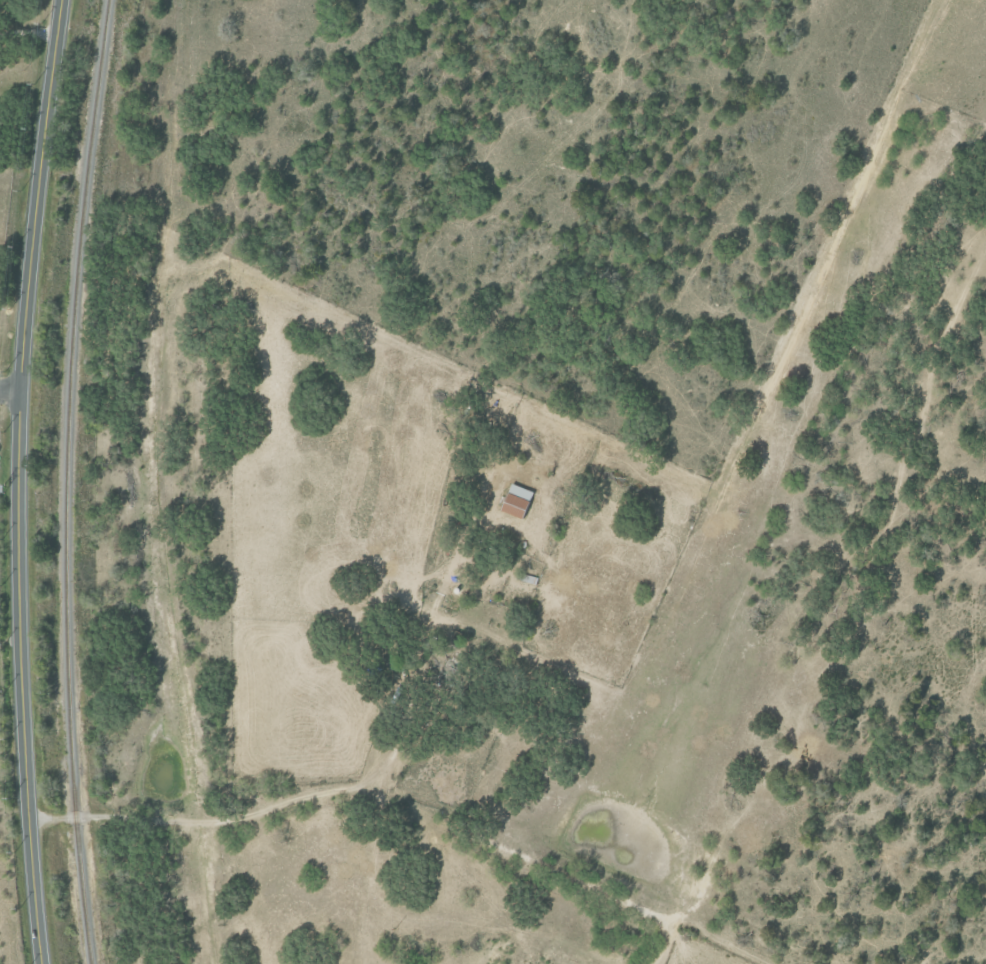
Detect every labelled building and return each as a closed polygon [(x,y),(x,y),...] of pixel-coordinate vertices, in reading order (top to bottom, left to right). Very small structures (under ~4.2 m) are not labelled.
[(530,492),(509,483),(497,511),(519,520),(530,492)]
